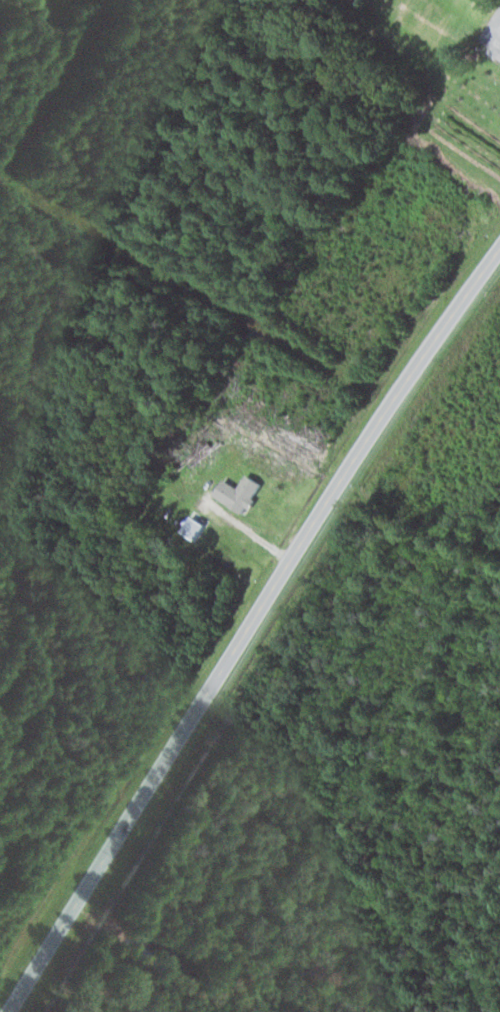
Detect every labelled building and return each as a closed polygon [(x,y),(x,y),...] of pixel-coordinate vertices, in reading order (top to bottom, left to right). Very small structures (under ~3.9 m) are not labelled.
[(263,484),(253,499),(256,501),(251,510),(247,507),(243,514),(215,496),(225,480),(239,489),(248,474),(263,484)] [(192,517),(206,526),(195,541),(182,531),(192,517)]
